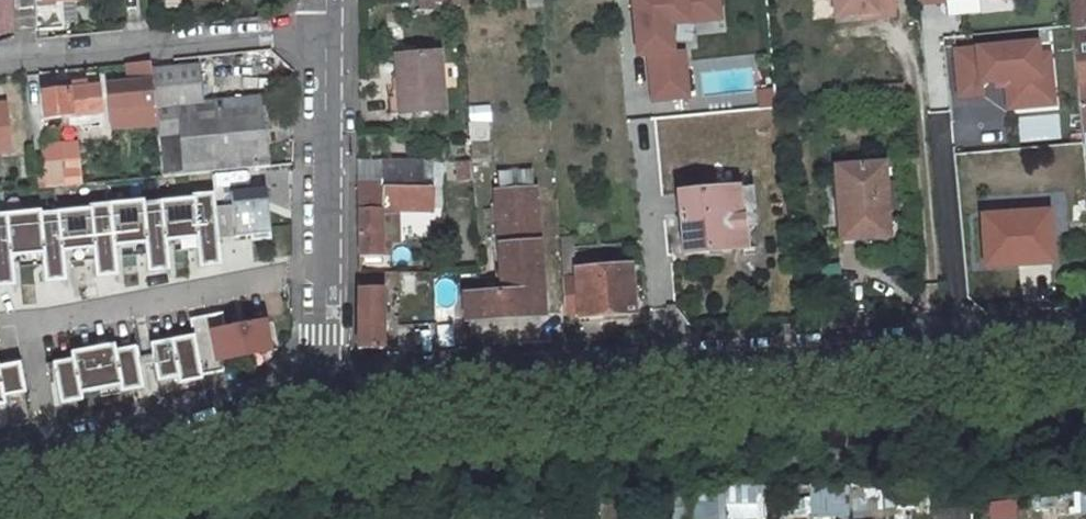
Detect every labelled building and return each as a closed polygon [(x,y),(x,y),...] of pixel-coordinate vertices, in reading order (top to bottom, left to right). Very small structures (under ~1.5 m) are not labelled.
[(18,31),(38,29),(36,0),(15,0),(18,31)] [(67,0),(36,0),(38,29),(64,26),(64,24),(61,1),(67,0)] [(76,0),(67,0),(61,1),(64,24),(78,22),(76,0)] [(643,57),(651,56),(654,102),(694,99),(690,49),(684,49),(682,25),(700,24),(698,0),(639,0),(643,57)] [(700,24),(727,22),(726,0),(698,0),(700,24)] [(890,16),(889,0),(829,0),(831,17),(871,13),(871,18),(890,16)] [(1068,29),(1085,27),(1085,21),(1082,21),(1081,0),(1066,0),(1068,29)] [(1068,29),(1074,83),(1085,82),(1085,27),(1068,29)] [(1034,56),(1033,43),(952,49),(956,97),(978,95),(977,84),(993,82),(1003,82),(1003,86),(1004,97),(1037,95),(1034,56)] [(436,50),(394,53),(396,83),(387,85),(389,113),(442,108),(436,50)] [(1037,95),(1004,97),(1005,110),(1051,106),(1047,55),(1034,56),(1037,95)] [(153,81),(152,68),(152,61),(130,64),(132,84),(153,81)] [(203,102),(200,64),(172,66),(152,68),(153,81),(155,104),(157,133),(177,131),(181,173),(265,163),(260,95),(203,102)] [(153,81),(132,84),(110,85),(112,107),(155,104),(153,81)] [(41,92),(42,119),(63,118),(64,127),(79,126),(79,122),(83,122),(82,115),(99,114),(97,87),(88,88),(88,82),(68,84),(68,89),(41,92)] [(1074,83),(1079,132),(1085,131),(1085,82),(1074,83)] [(763,111),(778,110),(776,87),(761,88),(763,111)] [(0,104),(0,150),(13,149),(7,103),(0,104)] [(155,110),(155,104),(112,107),(113,126),(140,124),(139,112),(155,110)] [(490,159),(491,121),(470,120),(469,158),(490,159)] [(691,166),(722,163),(719,126),(688,129),(691,166)] [(991,130),(963,130),(963,146),(991,146),(991,130)] [(430,157),(381,157),(381,184),(357,184),(358,253),(382,252),(382,207),(430,206),(430,157)] [(46,161),(49,187),(61,186),(59,160),(46,161)] [(887,234),(882,161),(835,164),(838,218),(860,216),(861,236),(887,234)] [(537,183),(536,167),(500,169),(501,185),(537,183)] [(747,224),(755,223),(752,184),(737,185),(740,225),(747,224)] [(742,246),(742,253),(749,253),(747,224),(740,225),(737,185),(676,191),(682,251),(742,246)] [(264,187),(229,190),(231,203),(213,205),(211,192),(159,198),(159,200),(142,202),(142,199),(55,209),(56,211),(39,212),(39,210),(0,214),(0,285),(12,284),(11,267),(42,263),(43,281),(64,279),(62,261),(93,258),(94,275),(115,273),(113,256),(145,253),(147,270),(167,268),(165,250),(196,247),(198,265),(218,263),(215,236),(249,233),(250,239),(269,237),(264,187)] [(466,319),(480,318),(542,314),(533,188),(495,192),(502,291),(464,294),(466,319)] [(982,216),(985,262),(1018,260),(1019,264),(1051,262),(1048,212),(982,216)] [(861,236),(860,216),(838,218),(839,237),(861,236)] [(558,237),(561,277),(575,276),(574,269),(572,236),(558,237)] [(575,276),(561,277),(564,314),(579,312),(579,315),(632,310),(629,265),(606,267),(606,260),(596,260),(596,267),(574,269),(575,276)] [(381,345),(382,285),(357,285),(356,345),(381,345)] [(192,334),(150,342),(157,380),(176,376),(178,382),(201,377),(201,375),(225,370),(222,358),(268,348),(263,321),(225,328),(222,311),(188,318),(192,334)] [(139,356),(137,345),(115,349),(113,342),(69,351),(71,358),(45,363),(47,373),(53,372),(59,403),(82,398),(80,392),(118,384),(119,391),(143,386),(137,356),(139,356)] [(3,396),(25,392),(19,361),(0,365),(0,381),(3,396)] [(810,485),(812,518),(853,516),(851,483),(810,485)] [(765,485),(703,487),(704,518),(726,518),(766,517),(765,485)] [(1077,490),(1077,514),(1085,514),(1085,490),(1077,490)] [(989,502),(990,518),(1018,518),(1017,500),(989,502)]
